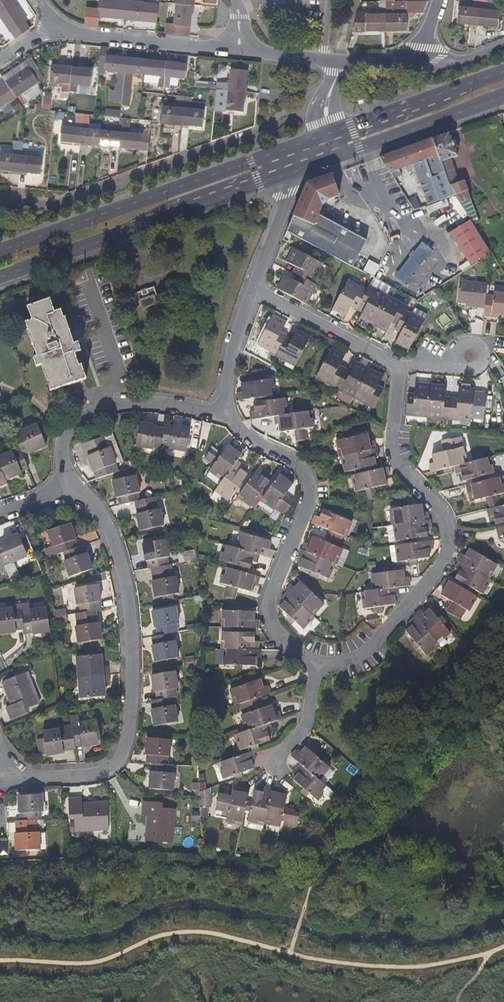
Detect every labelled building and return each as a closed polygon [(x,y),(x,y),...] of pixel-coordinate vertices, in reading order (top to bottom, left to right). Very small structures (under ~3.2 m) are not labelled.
[(13,0),(10,0),(0,7),(0,15),(1,16),(0,17),(0,27),(5,34),(10,31),(12,31),(26,21),(13,0)] [(126,0),(99,0),(99,10),(87,9),(85,24),(86,24),(97,26),(98,16),(124,19),(126,0)] [(151,2),(130,0),(126,0),(124,19),(150,21),(151,2)] [(427,1),(428,0),(420,0),(408,0),(406,1),(406,12),(424,11),(427,1)] [(479,0),(473,0),(472,7),(458,6),(456,22),(477,24),(479,0)] [(499,10),(487,9),(488,0),(479,0),(477,24),(498,26),(499,10)] [(386,30),(386,1),(379,1),(380,13),(357,13),(356,15),(352,30),(386,30)] [(406,29),(406,12),(393,13),(393,1),(386,1),(386,30),(406,29)] [(406,12),(406,1),(393,1),(393,13),(406,12)] [(157,15),(159,3),(151,2),(150,21),(157,22),(157,15)] [(190,26),(191,5),(176,4),(174,24),(190,26)] [(189,35),(190,26),(174,24),(166,23),(165,33),(189,35)] [(108,56),(109,48),(101,47),(100,56),(108,56)] [(123,82),(126,58),(108,56),(100,56),(98,71),(104,71),(105,71),(117,72),(116,81),(123,82)] [(144,75),(146,60),(126,58),(123,82),(121,98),(121,104),(127,105),(130,74),(144,75)] [(163,87),(166,62),(165,62),(146,60),(144,75),(157,76),(156,87),(163,87)] [(184,79),(186,65),(166,62),(163,87),(169,88),(170,77),(184,79)] [(69,83),(71,68),(51,66),(49,81),(62,83),(61,96),(68,97),(69,91),(69,86),(69,83)] [(38,86),(43,83),(43,80),(36,71),(30,75),(26,68),(4,82),(9,91),(14,98),(18,104),(23,100),(20,94),(37,83),(38,86)] [(90,85),(91,70),(71,68),(69,83),(75,84),(90,85)] [(244,92),(246,72),(231,71),(229,83),(218,82),(217,90),(244,92)] [(9,91),(4,82),(0,85),(0,108),(14,98),(9,91)] [(242,113),(244,92),(217,90),(217,96),(216,96),(214,106),(226,108),(227,112),(242,113)] [(184,99),(184,97),(175,96),(174,109),(162,108),(160,124),(181,126),(184,99)] [(201,128),(204,105),(190,103),(190,100),(184,99),(181,126),(201,128)] [(81,119),(81,115),(75,114),(73,130),(60,128),(59,143),(79,145),(81,119)] [(98,147),(100,132),(99,132),(87,131),(87,125),(88,120),(81,119),(79,145),(98,147)] [(146,152),(148,129),(145,129),(145,133),(143,133),(143,136),(125,134),(126,119),(121,119),(120,128),(119,134),(118,149),(146,152)] [(118,149),(119,134),(102,132),(100,132),(98,147),(118,149)] [(457,156),(449,133),(440,136),(432,139),(438,156),(448,184),(455,195),(460,204),(461,205),(469,202),(462,182),(459,182),(452,165),(450,165),(448,159),(457,156)] [(448,184),(438,156),(432,139),(393,153),(381,157),(390,173),(413,165),(428,205),(455,195),(448,184)] [(20,161),(21,143),(13,143),(12,150),(12,156),(0,155),(0,171),(19,173),(20,161)] [(40,175),(41,159),(26,157),(27,152),(27,146),(21,145),(20,161),(19,173),(40,175)] [(333,198),(339,196),(331,175),(307,184),(299,201),(293,215),(287,229),(286,232),(352,267),(365,241),(321,216),(318,214),(322,208),(325,209),(335,203),(333,198)] [(466,221),(446,235),(467,267),(487,254),(466,221)] [(419,241),(429,249),(437,238),(427,230),(419,241)] [(287,243),(291,235),(286,232),(284,237),(283,241),(287,243)] [(422,259),(429,249),(419,241),(411,251),(422,259)] [(311,283),(321,265),(298,252),(294,250),(287,263),(295,267),(292,273),(296,275),(304,279),(311,283)] [(417,264),(422,259),(411,251),(407,257),(417,264)] [(411,274),(417,264),(407,257),(400,266),(411,274)] [(404,284),(411,274),(400,266),(392,276),(404,284)] [(304,304),(315,285),(311,283),(304,279),(296,275),(293,281),(285,277),(277,290),(288,296),(304,304)] [(358,306),(366,292),(347,282),(332,309),(346,316),(350,308),(356,311),(358,306)] [(486,295),(487,284),(459,282),(457,303),(470,304),(470,308),(484,309),(486,295)] [(158,297),(155,287),(134,294),(138,304),(141,303),(143,309),(155,305),(153,299),(158,297)] [(378,316),(387,298),(368,287),(366,292),(358,306),(364,309),(360,318),(373,325),(378,316)] [(493,294),(493,296),(486,295),(484,309),(483,317),(491,318),(491,314),(499,315),(503,316),(503,294),(493,294)] [(404,312),(407,307),(387,298),(378,316),(373,325),(386,332),(390,323),(396,326),(404,312)] [(50,300),(27,308),(31,321),(25,323),(36,358),(34,359),(36,367),(41,365),(49,392),(85,380),(80,366),(78,367),(74,354),(79,352),(76,343),(72,345),(68,346),(64,333),(68,332),(64,318),(62,318),(60,311),(54,313),(50,300)] [(408,349),(423,321),(404,312),(394,331),(400,334),(395,342),(408,349)] [(285,337),(286,335),(280,332),(285,324),(272,317),(270,320),(257,344),(276,354),(285,337)] [(294,366),(308,338),(295,331),(291,340),(285,337),(276,354),(275,356),(294,366)] [(72,345),(68,332),(64,333),(68,346),(72,345)] [(334,388),(342,372),(344,369),(339,366),(343,357),(330,350),(315,378),(334,388)] [(363,381),(368,371),(355,363),(350,372),(344,369),(342,372),(334,388),(353,398),(363,381)] [(262,377),(261,370),(253,371),(255,383),(262,381),(262,377)] [(377,387),(381,377),(368,371),(363,381),(353,398),(372,408),(382,389),(377,387)] [(273,397),(272,389),(275,388),(273,380),(262,381),(255,383),(242,385),(244,392),(238,394),(240,402),(267,398),(273,397)] [(426,417),(428,397),(430,386),(415,385),(414,395),(407,394),(405,415),(426,417)] [(448,419),(450,398),(443,398),(444,387),(430,386),(428,397),(426,417),(448,419)] [(468,422),(471,390),(456,388),(456,399),(450,398),(448,419),(468,422)] [(284,408),(287,408),(285,399),(275,401),(274,397),(273,397),(267,398),(267,402),(254,405),(256,413),(251,414),(252,422),(276,418),(286,416),(284,408)] [(314,429),(313,421),(310,421),(309,413),(297,415),(288,416),(286,416),(276,418),(278,426),(282,426),(284,434),(296,432),(304,431),(314,429)] [(162,445),(164,430),(157,429),(157,427),(139,425),(136,447),(153,450),(154,447),(161,449),(162,445)] [(353,433),(351,425),(343,427),(344,434),(353,433)] [(186,452),(190,429),(173,426),(172,427),(165,426),(164,430),(162,445),(169,446),(169,449),(186,452)] [(45,448),(36,427),(20,433),(21,435),(14,438),(20,454),(21,456),(28,453),(29,454),(45,448)] [(375,448),(373,440),(368,441),(366,433),(353,436),(345,438),(335,441),(337,449),(340,448),(343,456),(344,456),(349,455),(375,448)] [(306,441),(305,434),(297,436),(299,443),(306,441)] [(104,439),(85,447),(90,459),(89,459),(96,476),(116,467),(110,451),(108,451),(104,439)] [(451,449),(449,441),(442,443),(444,450),(451,449)] [(237,462),(240,459),(244,452),(238,447),(235,452),(228,447),(221,457),(212,451),(207,457),(213,461),(216,463),(210,472),(217,477),(218,475),(225,480),(237,462)] [(375,465),(373,458),(378,457),(376,448),(375,448),(349,455),(344,456),(346,464),(343,465),(345,473),(355,471),(363,468),(375,465)] [(464,466),(462,458),(465,457),(463,450),(452,452),(445,455),(432,458),(434,465),(430,467),(431,475),(447,471),(454,468),(464,466)] [(23,461),(21,456),(20,454),(13,456),(13,454),(0,459),(0,472),(4,483),(21,476),(21,474),(27,472),(23,461)] [(493,475),(491,467),(489,468),(487,460),(485,460),(467,465),(464,466),(454,468),(457,477),(461,476),(464,484),(475,480),(484,478),(493,475)] [(241,486),(248,476),(242,471),(244,468),(237,462),(225,480),(223,482),(218,489),(224,494),(223,496),(230,502),(236,494),(239,496),(241,492),(244,489),(241,486)] [(386,485),(383,477),(388,476),(386,468),(364,473),(356,475),(354,475),(356,484),(353,484),(355,492),(366,490),(372,488),(386,485)] [(262,492),(269,482),(263,478),(266,474),(259,469),(244,489),(241,492),(239,496),(245,500),(244,503),(251,508),(256,500),(260,503),(260,502),(261,501),(265,495),(262,492)] [(283,499),(292,488),(285,483),(288,479),(281,473),(271,488),(265,495),(261,501),(268,505),(267,507),(270,509),(274,512),(283,499)] [(140,495),(136,478),(113,484),(118,501),(119,500),(121,508),(136,504),(137,504),(140,503),(138,495),(140,495)] [(503,486),(501,487),(498,479),(485,482),(481,483),(477,484),(466,487),(468,496),(473,495),(475,503),(488,499),(495,497),(503,495),(503,488),(503,486)] [(376,500),(374,492),(366,494),(368,502),(376,500)] [(405,504),(404,495),(396,496),(398,505),(405,504)] [(164,528),(160,511),(158,512),(154,499),(140,503),(137,504),(136,504),(140,516),(138,517),(142,534),(164,528)] [(286,513),(293,505),(283,499),(274,512),(280,516),(286,513)] [(498,509),(496,501),(489,503),(491,511),(498,509)] [(270,509),(267,507),(260,502),(260,503),(256,508),(266,514),(270,509)] [(426,521),(425,513),(420,514),(418,505),(406,507),(398,508),(388,510),(389,518),(392,518),(393,526),(395,525),(401,524),(426,521)] [(502,508),(498,509),(491,511),(486,512),(489,521),(494,519),(496,527),(503,525),(503,507),(502,508)] [(346,532),(349,524),(341,521),(332,518),(320,514),(318,521),(313,519),(310,527),(318,531),(327,534),(334,536),(338,538),(340,539),(343,531),(346,532)] [(425,538),(424,529),(429,529),(428,520),(426,521),(401,524),(395,525),(396,533),(393,534),(394,542),(404,541),(413,539),(425,538)] [(77,542),(73,532),(71,525),(57,530),(49,532),(54,549),(56,548),(57,548),(59,555),(65,554),(77,550),(75,543),(77,542)] [(491,534),(493,542),(498,541),(500,549),(503,548),(503,530),(491,534)] [(331,543),(334,536),(327,534),(325,539),(325,541),(331,543)] [(268,551),(270,543),(258,540),(249,537),(240,535),(238,543),(241,543),(238,552),(259,558),(270,561),(273,553),(268,551)] [(15,536),(0,543),(0,545),(0,563),(0,564),(1,565),(8,562),(9,564),(25,557),(15,536)] [(337,558),(340,550),(331,547),(332,543),(331,543),(325,541),(324,544),(311,540),(309,547),(303,546),(300,553),(330,564),(331,565),(334,557),(337,558)] [(428,559),(427,550),(431,549),(430,541),(421,542),(414,543),(405,545),(397,546),(399,554),(396,555),(397,563),(406,562),(407,566),(416,565),(416,561),(428,559)] [(169,559),(165,542),(143,547),(146,564),(148,563),(150,571),(152,571),(168,567),(167,560),(169,559)] [(92,572),(87,555),(86,555),(83,548),(81,549),(77,550),(65,554),(67,561),(65,562),(70,579),(92,572)] [(256,566),(259,558),(238,552),(236,551),(227,549),(225,554),(222,554),(220,563),(229,566),(238,569),(249,572),(252,564),(256,566)] [(479,556),(468,550),(464,557),(460,555),(456,562),(457,563),(481,577),(487,580),(496,565),(487,560),(479,556)] [(327,572),(330,564),(300,553),(299,553),(297,561),(301,563),(299,571),(310,574),(318,578),(328,581),(331,573),(327,572)] [(482,587),(487,580),(481,577),(457,563),(453,570),(457,573),(453,580),(464,586),(472,591),(481,596),(485,588),(482,587)] [(180,595),(176,578),(173,579),(171,567),(168,567),(152,571),(155,583),(153,583),(157,600),(180,595)] [(258,587),(260,579),(236,573),(229,571),(226,578),(224,577),(221,586),(232,588),(239,590),(240,591),(251,594),(254,586),(258,587)] [(410,588),(409,580),(405,580),(403,572),(391,574),(382,575),(371,577),(373,585),(375,584),(376,592),(397,590),(410,588)] [(470,604),(474,597),(470,595),(468,593),(462,590),(445,580),(444,582),(440,588),(445,591),(441,598),(453,604),(448,614),(454,618),(458,611),(459,608),(468,613),(472,606),(470,604)] [(99,604),(97,590),(97,586),(74,590),(76,607),(79,607),(80,614),(82,614),(95,612),(99,612),(98,604),(99,604)] [(323,606),(316,600),(319,596),(318,596),(312,590),(308,593),(299,586),(295,592),(290,588),(285,595),(286,596),(310,616),(315,610),(318,612),(323,606)] [(472,591),(464,586),(462,590),(468,593),(470,595),(472,591)] [(395,607),(394,599),(399,598),(397,590),(376,592),(374,593),(365,594),(364,594),(365,603),(363,603),(364,611),(374,610),(375,614),(384,613),(383,609),(395,607)] [(236,601),(238,594),(230,592),(228,599),(236,601)] [(310,616),(286,596),(281,602),(285,606),(279,612),(288,620),(296,626),(303,633),(308,627),(306,625),(312,618),(310,616)] [(21,613),(20,611),(13,612),(12,609),(0,611),(0,635),(17,633),(16,631),(24,630),(21,616),(21,613)] [(49,632),(46,609),(28,612),(29,614),(21,616),(24,630),(24,634),(32,633),(32,635),(49,632)] [(258,631),(259,623),(254,622),(254,614),(242,614),(242,609),(233,609),(233,613),(222,613),(222,621),(225,621),(225,629),(231,630),(240,630),(258,631)] [(178,627),(174,610),(151,615),(155,632),(156,631),(158,639),(171,636),(177,634),(175,627),(178,627)] [(312,618),(318,612),(315,610),(310,616),(312,618)] [(438,620),(430,611),(424,616),(421,613),(413,618),(415,620),(433,640),(436,644),(442,639),(444,641),(450,636),(444,627),(438,620)] [(101,642),(98,625),(97,624),(95,612),(82,614),(80,614),(76,615),(78,627),(75,628),(78,645),(101,642)] [(447,624),(442,618),(438,620),(444,627),(447,624)] [(296,626),(288,620),(286,624),(292,629),(293,630),(296,626)] [(436,644),(433,640),(415,620),(408,625),(412,629),(406,634),(414,643),(419,650),(426,658),(433,653),(431,650),(437,645),(436,644)] [(253,644),(253,635),(240,635),(231,634),(222,634),(221,643),(224,643),(224,651),(226,651),(258,652),(258,644),(253,644)] [(178,661),(175,643),(173,644),(171,636),(158,639),(152,640),(153,648),(152,648),(155,665),(178,661)] [(419,650),(414,643),(411,646),(416,653),(419,650)] [(433,653),(440,648),(438,646),(437,645),(431,650),(433,653)] [(254,669),(254,661),(259,661),(260,652),(258,652),(226,651),(226,659),(223,659),(222,668),(233,668),(241,668),(254,669)] [(102,669),(101,657),(77,659),(78,680),(108,678),(107,669),(102,669)] [(176,699),(174,692),(177,691),(173,674),(150,678),(154,696),(156,695),(157,703),(169,701),(176,699)] [(21,676),(1,683),(7,700),(3,702),(10,721),(27,715),(25,710),(38,705),(29,681),(24,683),(21,676)] [(104,699),(103,687),(109,686),(108,678),(78,680),(79,700),(104,699)] [(255,701),(271,696),(268,688),(263,690),(260,682),(248,686),(239,689),(231,692),(233,699),(235,699),(238,707),(244,705),(248,704),(255,701)] [(177,725),(174,708),(171,708),(169,701),(157,703),(151,704),(152,712),(151,712),(154,730),(177,725)] [(281,721),(278,714),(273,715),(271,708),(258,712),(255,701),(248,704),(250,711),(251,715),(241,718),(243,726),(247,725),(249,733),(268,726),(281,721)] [(97,730),(96,723),(78,726),(79,729),(71,730),(72,732),(73,741),(74,749),(82,747),(82,749),(99,746),(98,738),(97,730)] [(269,743),(267,735),(272,734),(268,726),(249,733),(246,733),(237,736),(240,744),(237,746),(240,753),(249,750),(257,747),(269,743)] [(74,749),(73,741),(72,732),(59,734),(59,732),(42,734),(46,757),(62,755),(62,753),(75,751),(74,749)] [(168,759),(169,742),(146,740),(145,758),(147,758),(146,766),(153,766),(165,767),(165,759),(168,759)] [(314,757),(304,750),(299,756),(295,752),(291,758),(290,759),(299,767),(315,780),(320,774),(322,776),(328,770),(321,763),(314,757)] [(323,761),(316,754),(314,757),(321,763),(323,761)] [(252,772),(249,764),(254,762),(251,755),(220,765),(223,774),(220,775),(223,782),(231,779),(232,783),(242,779),(240,776),(252,772)] [(172,794),(174,776),(171,776),(171,768),(165,767),(153,766),(152,775),(150,775),(149,792),(172,794)] [(315,780),(299,767),(294,773),(297,777),(292,783),(302,792),(299,794),(303,798),(305,800),(309,797),(316,804),(321,798),(319,795),(325,789),(317,783),(315,780)] [(246,804),(249,791),(240,789),(239,795),(231,793),(229,806),(227,813),(225,823),(233,825),(234,822),(242,824),(244,813),(246,804)] [(283,810),(286,798),(278,796),(279,791),(271,789),(270,792),(268,798),(263,822),(271,824),(270,827),(279,829),(282,818),(283,810)] [(263,822),(268,798),(270,792),(262,790),(261,795),(252,793),(250,805),(246,804),(244,813),(248,814),(246,823),(254,825),(255,822),(263,824),(263,822)] [(43,816),(42,798),(18,800),(19,817),(20,817),(21,825),(36,824),(41,824),(40,816),(43,816)] [(214,798),(205,798),(205,811),(214,810),(214,798)] [(73,820),(74,834),(100,833),(100,828),(108,828),(107,806),(82,807),(81,802),(68,802),(68,820),(73,820)] [(223,812),(225,805),(218,803),(216,810),(223,812)] [(142,819),(147,819),(145,844),(167,845),(168,837),(173,837),(173,831),(174,812),(160,811),(160,806),(143,805),(142,819)] [(293,820),(295,813),(287,811),(285,819),(293,820)] [(39,849),(39,841),(39,832),(36,832),(36,824),(21,825),(16,825),(16,833),(15,833),(16,850),(39,849)]
